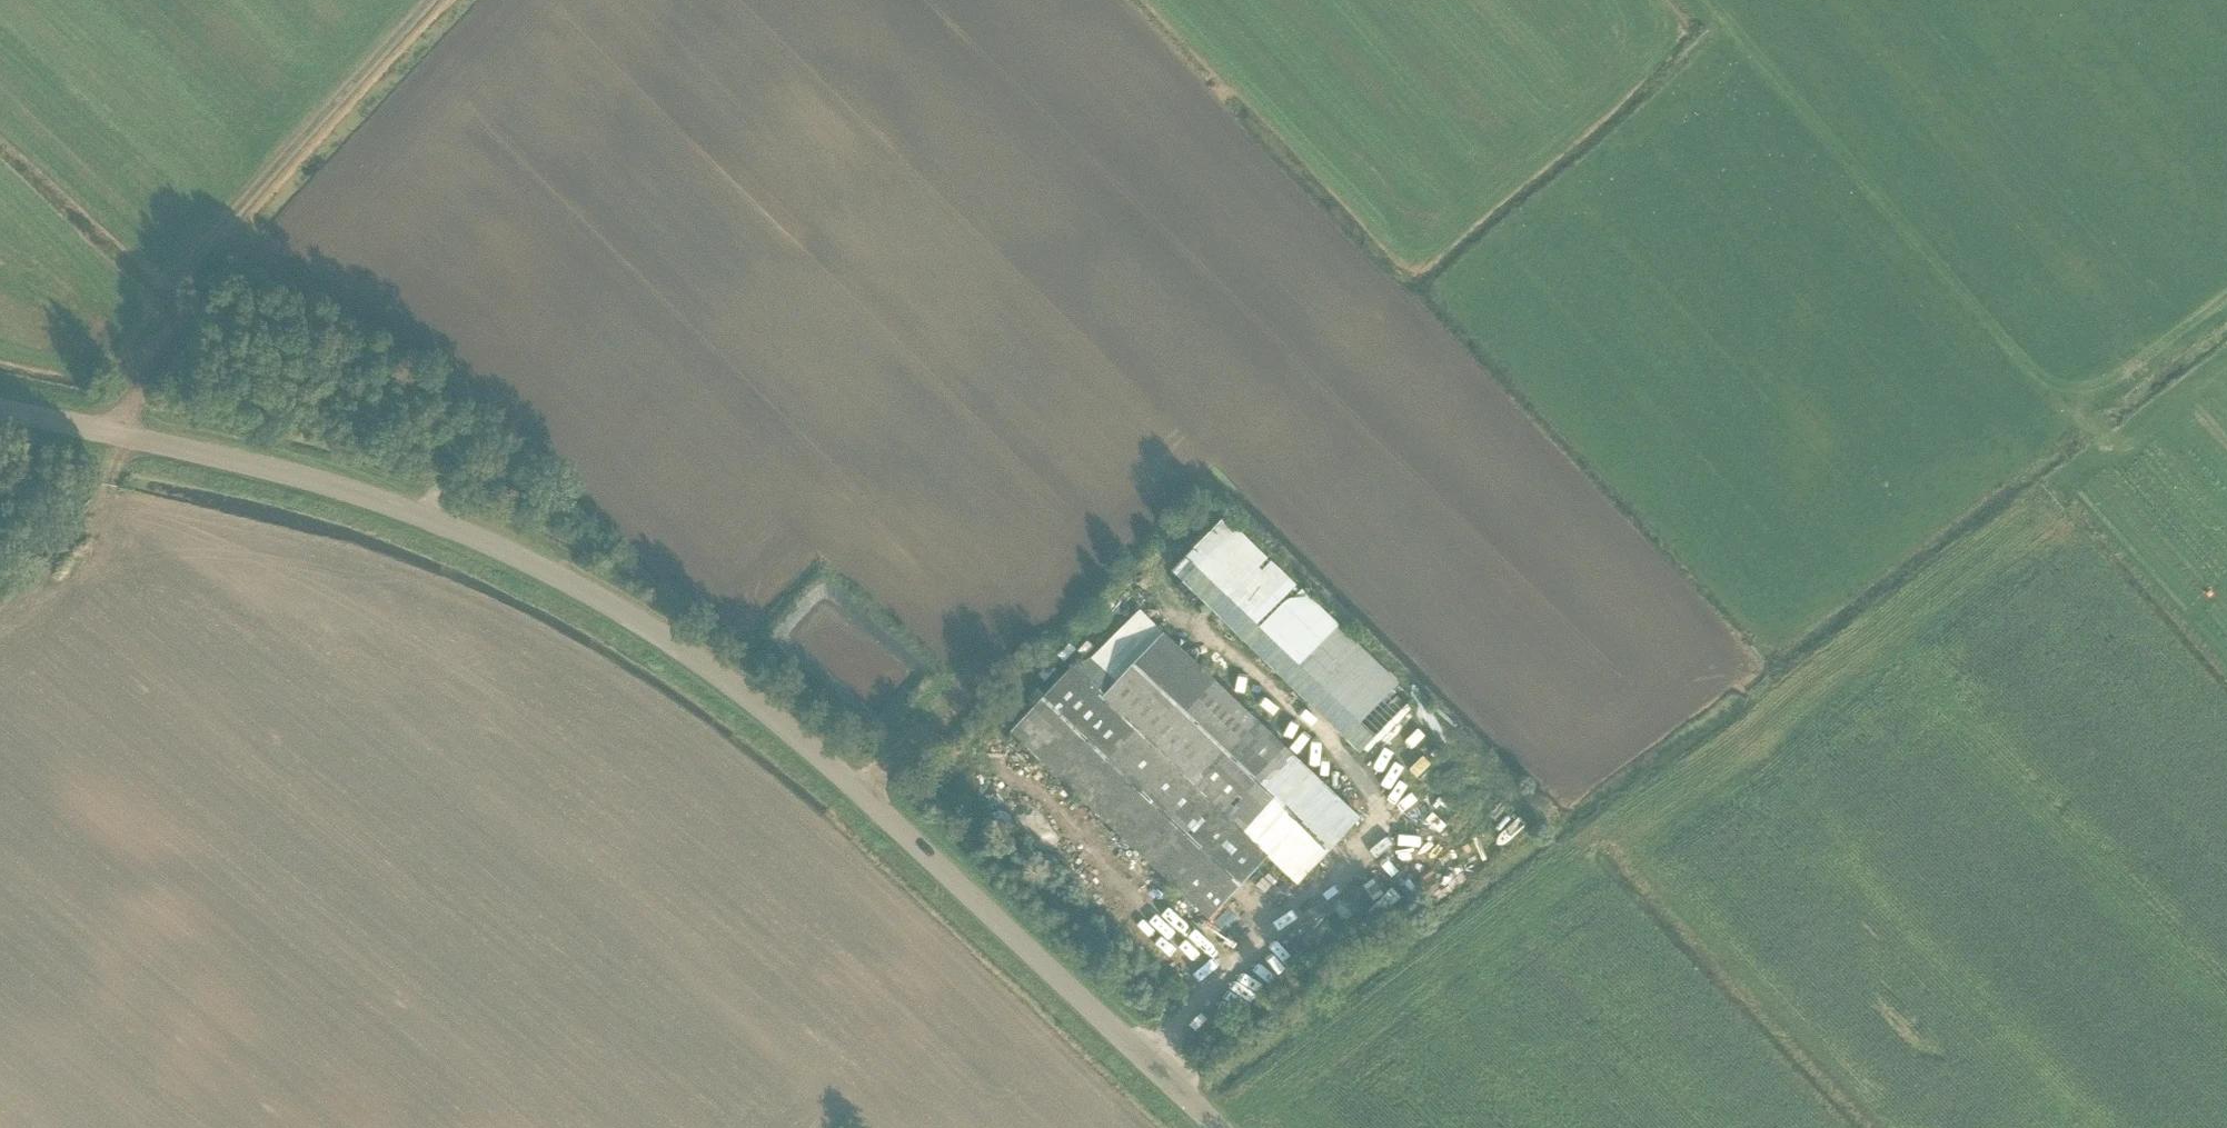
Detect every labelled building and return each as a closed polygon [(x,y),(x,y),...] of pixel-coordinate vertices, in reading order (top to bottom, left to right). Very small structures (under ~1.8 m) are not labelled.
[(1418,698),(1225,519),(1182,565),(1375,744),(1418,698)] [(1358,820),(1163,636),(1103,700),(1072,671),(1012,735),(1165,880),(1122,926),(1161,965),(1205,917),(1208,920),(1266,858),(1297,885),(1358,820)] [(1408,752),(1425,735),(1413,722),(1395,739),(1408,752)] [(1310,756),(1318,746),(1292,725),(1284,735),(1310,756)] [(1375,772),(1387,753),(1372,744),(1360,763),(1375,772)] [(1147,892),(1156,881),(1141,870),(1133,880),(1147,892)] [(1253,890),(1268,909),(1279,900),(1263,881),(1253,890)] [(1237,915),(1258,926),(1265,914),(1244,903),(1237,915)] [(1236,933),(1243,920),(1227,913),(1220,925),(1236,933)]
